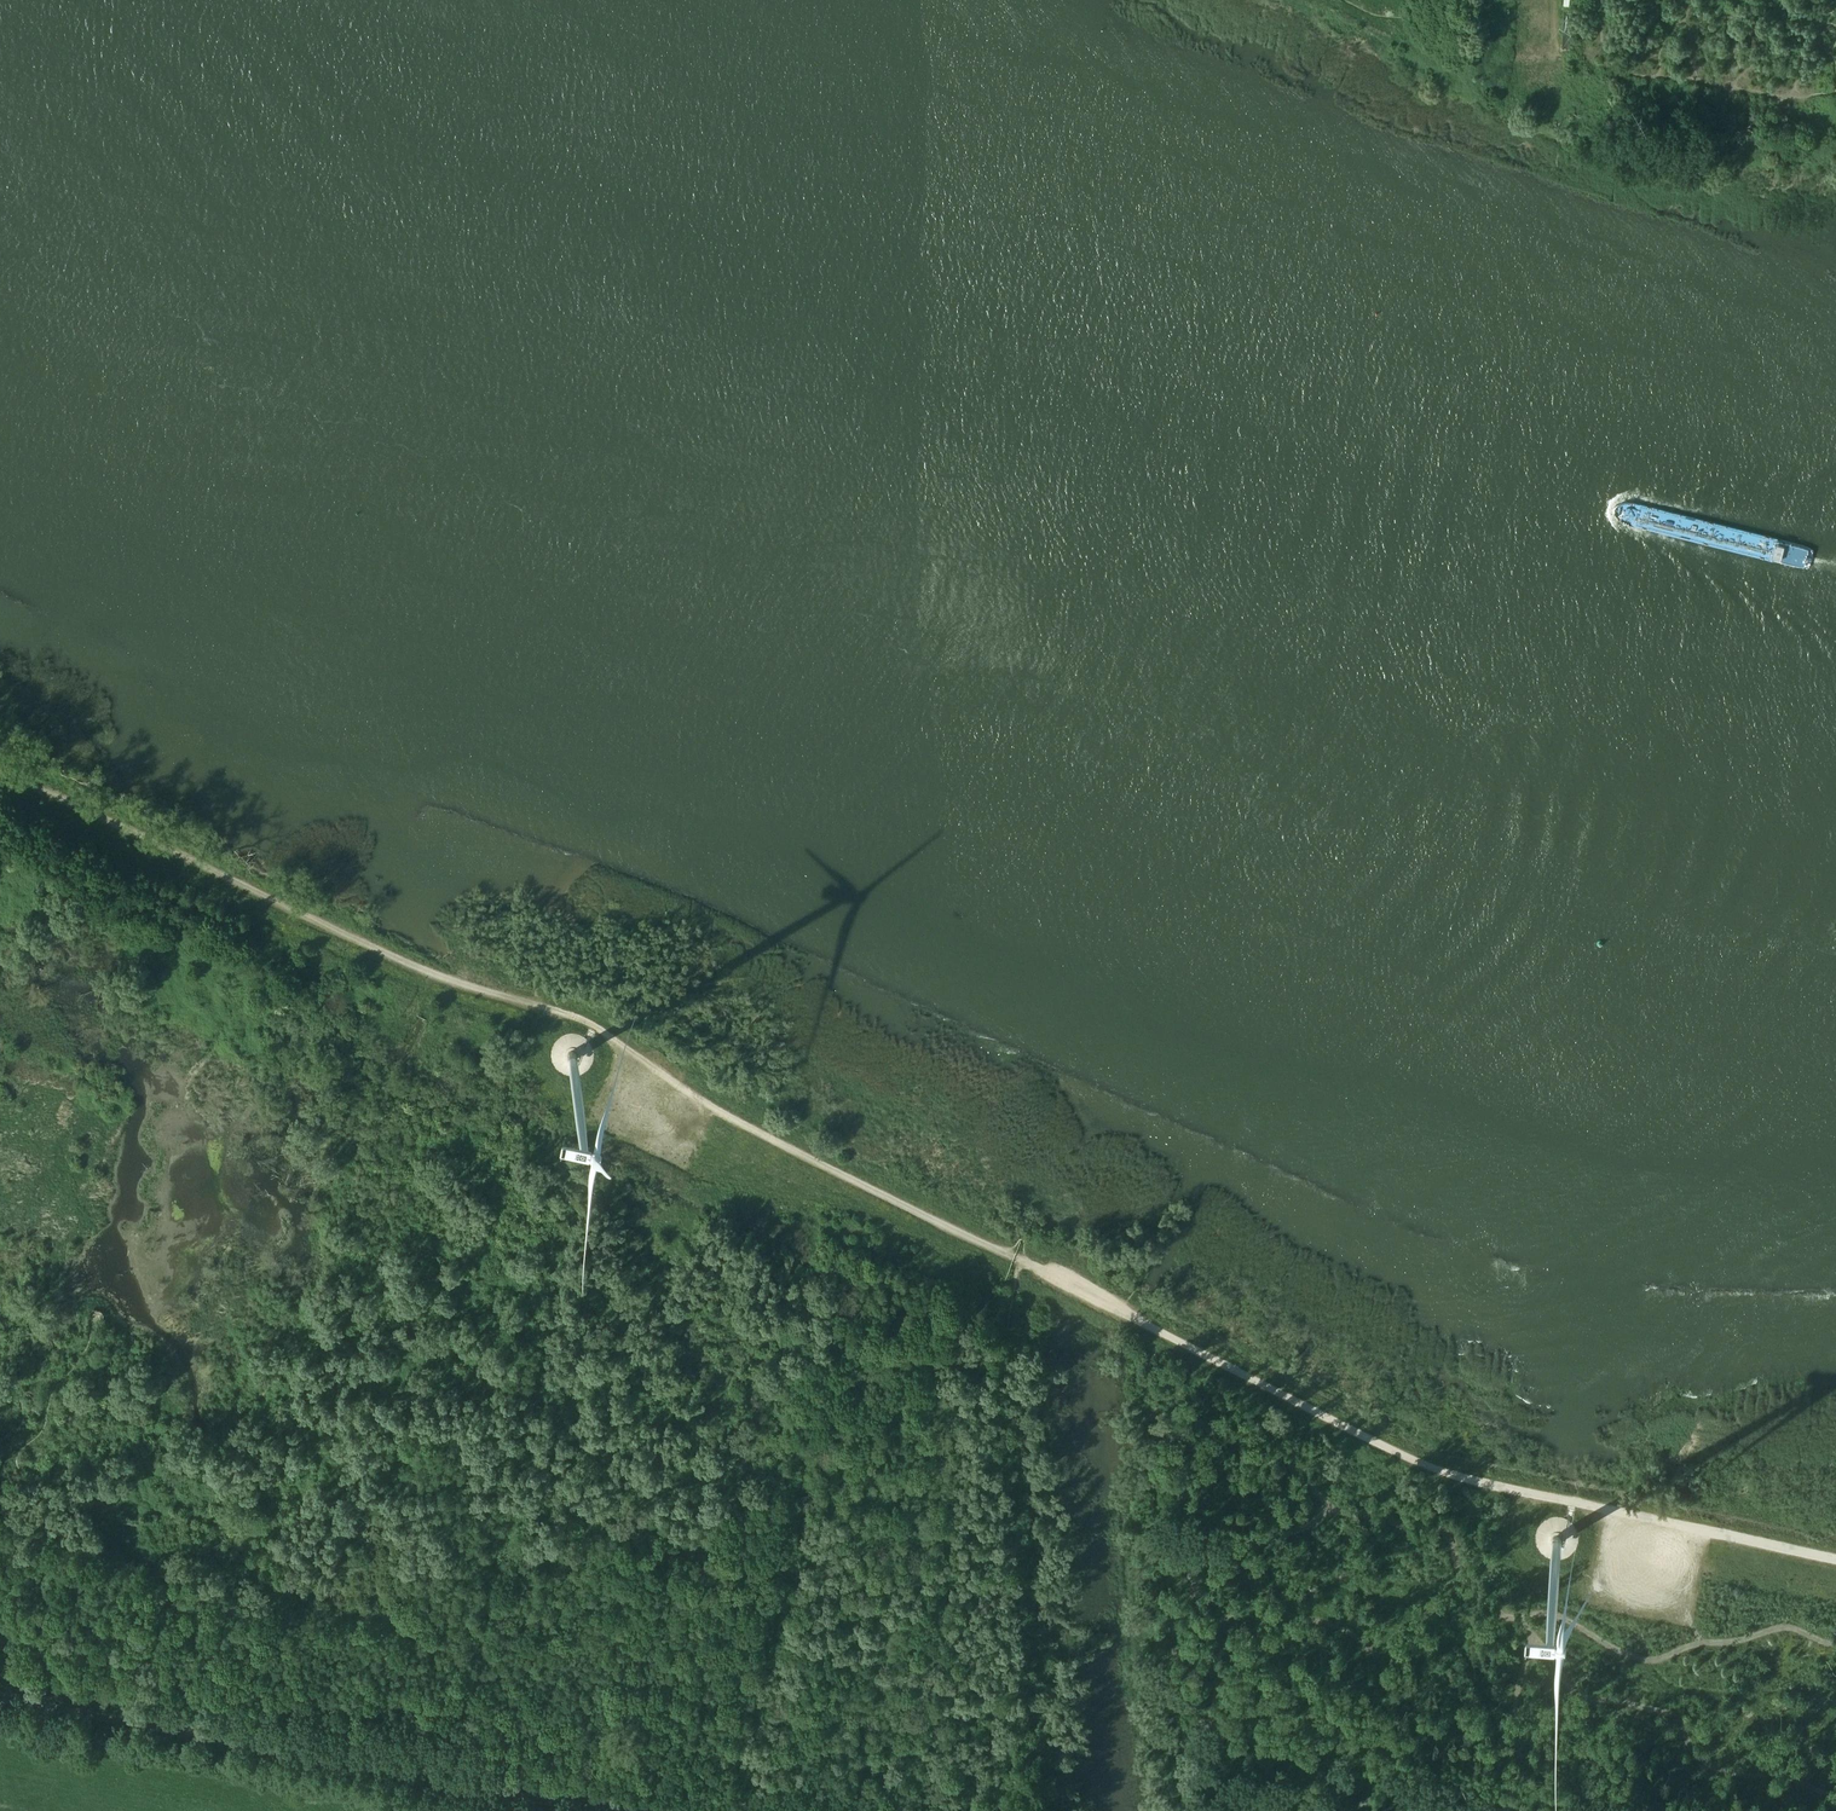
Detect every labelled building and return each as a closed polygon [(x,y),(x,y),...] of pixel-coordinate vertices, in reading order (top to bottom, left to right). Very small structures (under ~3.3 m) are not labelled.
[(551,1052),(550,1056),(551,1059),(552,1063),(553,1067),(555,1070),(558,1072),(561,1075),(565,1076),(568,1077),(569,1077),(572,1078),(576,1077),(580,1076),(583,1075),(586,1072),(589,1070),(591,1067),(593,1063),(594,1059),(594,1056),(594,1052),(593,1048),(591,1045),(589,1041),(587,1039),(586,1039),(583,1037),(580,1035),(576,1034),(575,1034),(572,1034),(568,1034),(565,1035),(561,1037),(558,1039),(555,1041),(553,1045),(552,1048),(551,1052)] [(1535,1536),(1535,1539),(1535,1543),(1536,1547),(1538,1550),(1540,1553),(1543,1556),(1546,1558),(1549,1560),(1553,1561),(1557,1561),(1561,1561),(1564,1560),(1568,1558),(1571,1556),(1574,1553),(1576,1550),(1577,1547),(1578,1543),(1579,1539),(1578,1536),(1577,1532),(1576,1528),(1574,1525),(1571,1523),(1568,1520),(1564,1519),(1561,1518),(1557,1518),(1553,1518),(1549,1519),(1546,1520),(1543,1523),(1540,1525),(1538,1529),(1536,1532),(1535,1536)]
